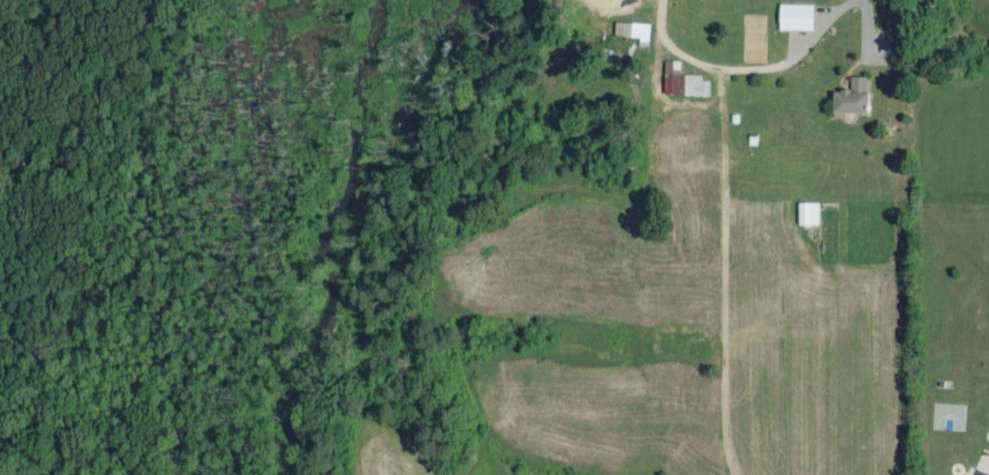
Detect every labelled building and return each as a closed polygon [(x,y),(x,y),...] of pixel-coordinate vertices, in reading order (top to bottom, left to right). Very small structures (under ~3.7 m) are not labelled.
[(780,26),(813,27),(813,1),(780,0),(780,26)] [(639,33),(639,42),(648,42),(649,20),(615,19),(615,32),(639,33)] [(663,91),(708,92),(709,77),(702,77),(702,71),(680,71),(681,57),(664,57),(663,91)] [(833,108),(867,109),(868,73),(851,72),(850,86),(834,86),(833,108)] [(818,199),(798,199),(799,222),(818,221),(818,199)]
